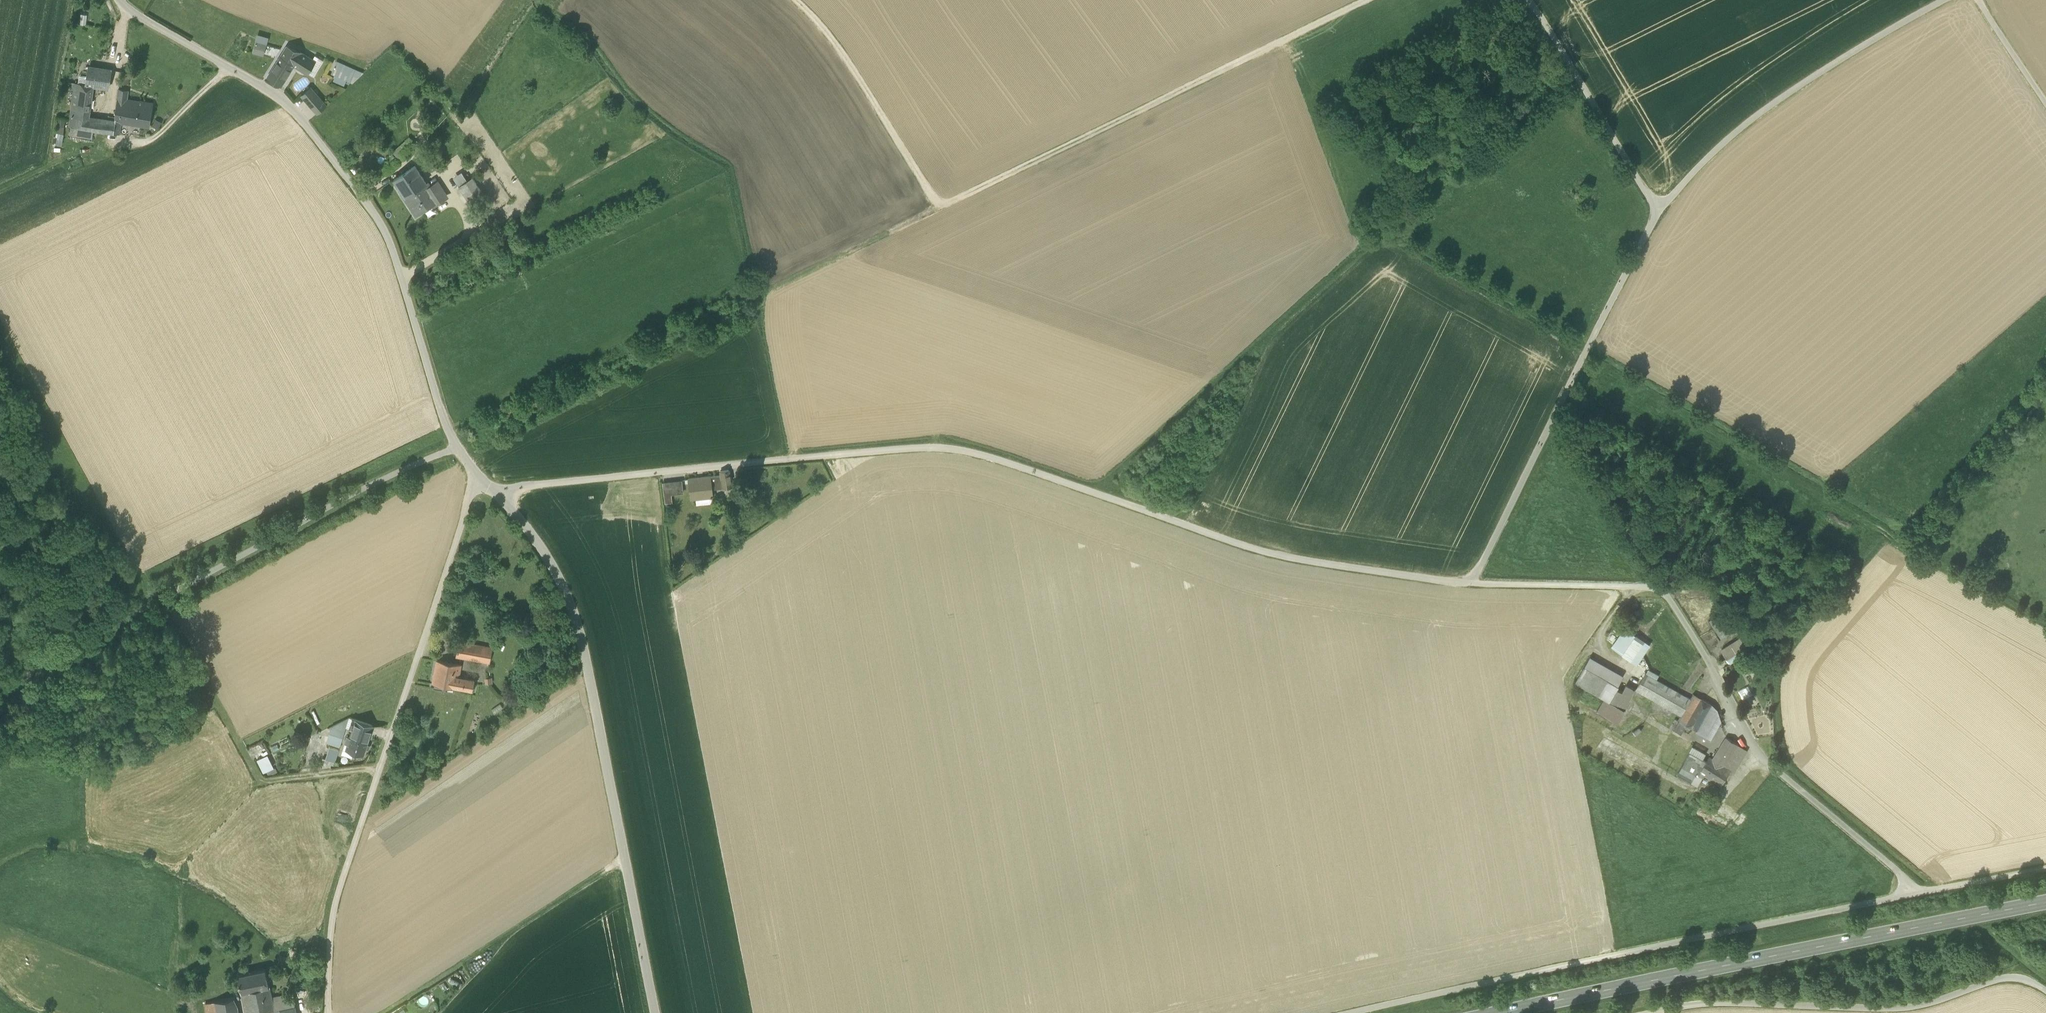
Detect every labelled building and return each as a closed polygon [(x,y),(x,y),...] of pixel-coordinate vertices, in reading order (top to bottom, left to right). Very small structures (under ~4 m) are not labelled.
[(255,54),(266,56),(268,46),(257,45),(255,54)] [(281,57),(294,65),(294,66),(306,73),(314,60),(302,53),(287,47),(281,57)] [(281,86),(294,66),(294,65),(281,57),(268,78),(281,86)] [(91,82),(109,85),(112,67),(91,64),(88,82),(91,82)] [(332,74),(352,83),(357,71),(342,65),(341,68),(335,65),(332,74)] [(78,112),(76,126),(95,129),(98,129),(99,120),(94,119),(94,116),(94,114),(88,113),(91,82),(88,82),(79,81),(76,112),(78,112)] [(119,96),(129,98),(130,90),(122,88),(121,88),(119,96)] [(302,96),(318,114),(327,106),(311,88),(302,96)] [(124,122),(150,126),(154,102),(129,98),(119,96),(116,119),(116,120),(116,121),(124,122)] [(109,118),(94,116),(94,119),(99,120),(98,129),(107,131),(109,118)] [(65,132),(68,119),(60,118),(57,131),(65,132)] [(107,131),(123,133),(124,122),(116,121),(116,120),(109,118),(107,131)] [(94,136),(95,129),(76,126),(75,133),(94,136)] [(399,146),(408,137),(404,133),(396,143),(399,146)] [(376,171),(382,177),(397,163),(392,157),(376,171)] [(394,180),(406,197),(427,183),(415,166),(394,180)] [(459,186),(472,206),(486,197),(472,177),(459,186)] [(406,197),(417,214),(437,200),(431,190),(427,183),(406,197)] [(431,190),(437,200),(445,195),(438,186),(431,190)] [(721,472),(722,476),(711,477),(712,487),(723,486),(724,488),(731,487),(729,470),(721,472)] [(696,493),(696,499),(711,497),(711,498),(712,498),(712,497),(713,497),(712,487),(711,477),(690,479),(691,493),(696,493)] [(666,482),(668,492),(685,490),(683,480),(666,482)] [(1709,621),(1720,639),(1735,630),(1733,626),(1724,611),(1709,621)] [(1622,655),(1636,635),(1625,628),(1611,647),(1622,655)] [(1632,661),(1645,641),(1636,635),(1622,655),(1632,661)] [(1731,643),(1737,653),(1746,647),(1740,637),(1731,643)] [(1651,645),(1645,641),(1632,661),(1637,665),(1651,645)] [(457,656),(490,662),(492,648),(459,642),(457,656)] [(1737,653),(1731,643),(1721,650),(1727,659),(1737,653)] [(1750,653),(1746,647),(1737,653),(1741,659),(1750,653)] [(1766,661),(1752,654),(1748,662),(1762,669),(1766,661)] [(1576,682),(1599,695),(1609,678),(1617,683),(1622,675),(1591,656),(1576,682)] [(457,687),(473,690),(475,680),(459,677),(461,664),(437,660),(433,683),(457,688),(457,687)] [(1649,669),(1646,674),(1657,680),(1660,675),(1649,669)] [(1687,725),(1697,731),(1712,704),(1694,694),(1691,699),(1657,680),(1646,674),(1645,673),(1636,690),(1681,715),(1679,720),(1680,721),(1687,725)] [(1605,698),(1610,701),(1617,689),(1615,687),(1617,683),(1609,678),(1599,695),(1605,698)] [(1627,684),(1623,691),(1623,692),(1630,696),(1634,688),(1627,684)] [(1632,697),(1630,696),(1623,692),(1623,691),(1617,689),(1610,701),(1625,710),(1632,697)] [(1626,710),(1625,710),(1610,701),(1605,698),(1597,711),(1618,723),(1626,710)] [(1710,738),(1713,733),(1706,729),(1716,711),(1718,710),(1712,704),(1697,731),(1710,738)] [(1721,720),(1718,710),(1716,711),(1706,729),(1713,733),(1721,720)] [(348,736),(345,743),(348,744),(346,749),(354,751),(363,755),(366,748),(369,749),(370,744),(367,743),(373,725),(356,719),(353,729),(351,737),(348,736)] [(1681,735),(1687,725),(1680,721),(1674,731),(1681,735)] [(327,741),(340,746),(346,728),(336,724),(332,726),(327,741)] [(1721,786),(1732,769),(1725,766),(1735,749),(1735,750),(1738,744),(1727,737),(1726,737),(1713,759),(1709,757),(1707,761),(1700,773),(1703,775),(1721,786)] [(352,757),(354,751),(346,749),(348,744),(345,743),(342,754),(352,757)] [(1747,750),(1738,744),(1735,750),(1735,749),(1725,766),(1732,769),(1733,770),(1747,750)] [(330,746),(326,758),(335,761),(339,749),(330,746)] [(1690,751),(1703,759),(1706,754),(1692,747),(1690,751)] [(1700,773),(1707,761),(1703,759),(1690,751),(1677,774),(1697,786),(1703,775),(1700,773)] [(262,771),(275,767),(271,753),(258,757),(262,771)] [(333,768),(335,761),(326,758),(323,757),(321,764),(333,768)] [(340,816),(348,819),(356,795),(348,792),(340,816)] [(238,974),(242,991),(269,986),(265,969),(238,974)] [(272,1011),(275,1011),(272,997),(269,986),(242,991),(241,991),(246,1012),(263,1012),(272,1011)] [(293,992),(272,997),(275,1011),(272,1011),(272,1012),(297,1012),(293,992)] [(207,1012),(215,1012),(217,1012),(239,1012),(237,1006),(234,998),(205,1003),(207,1012)]
